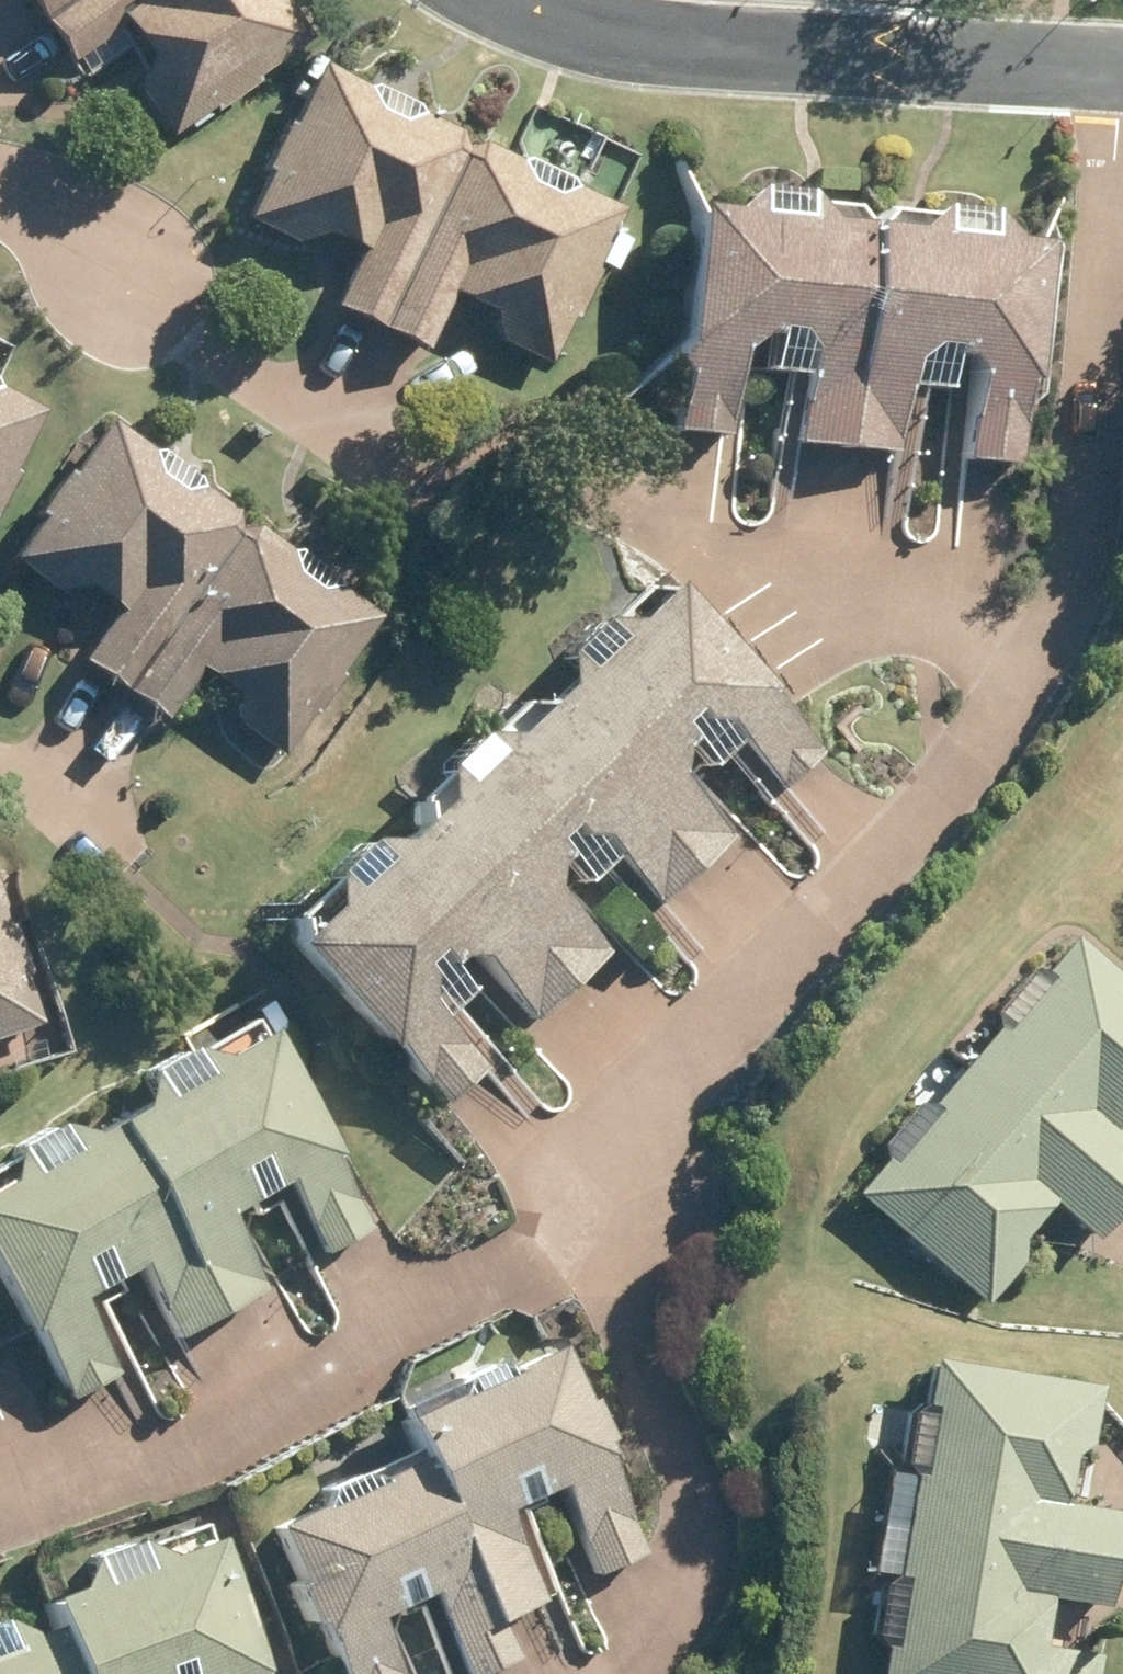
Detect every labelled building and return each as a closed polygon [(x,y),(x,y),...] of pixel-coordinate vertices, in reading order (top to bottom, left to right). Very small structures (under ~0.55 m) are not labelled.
[(45,20),(73,0),(31,0),(45,20)] [(45,20),(74,62),(127,24),(153,60),(147,96),(173,135),(217,105),(221,110),(262,80),(258,75),(314,36),(287,0),(73,0),(45,20)] [(365,249),(338,305),(382,327),(472,147),(465,129),(428,111),(424,101),(381,81),(367,85),(326,65),(298,123),(290,118),(267,166),(274,170),(251,216),(301,241),(329,232),(365,249)] [(472,147),(382,327),(429,351),(458,291),(497,311),(508,347),(551,368),(574,321),(581,323),(604,278),(597,274),(627,213),(584,193),(580,178),(537,158),(522,163),(483,144),(472,147)] [(767,370),(810,374),(802,443),(852,448),(874,224),(835,220),(813,194),(766,190),(741,210),(705,207),(690,346),(669,363),(663,431),(734,437),(742,358),(770,336),(767,370)] [(970,356),(980,370),(972,461),(1023,467),(1032,379),(1042,381),(1054,244),(1019,241),(997,213),(949,209),(923,230),(874,224),(852,448),(899,453),(905,385),(954,391),(957,355),(970,356)] [(21,473),(14,470),(46,409),(7,390),(2,376),(0,375),(0,514),(21,473)] [(91,590),(124,613),(88,664),(130,693),(242,528),(240,510),(204,485),(203,475),(163,448),(148,450),(111,425),(75,477),(68,473),(37,516),(44,521),(14,564),(62,596),(91,590)] [(347,669),(385,613),(349,588),(346,573),(306,547),(290,549),(255,525),(242,528),(130,693),(170,719),(206,666),(242,691),(249,727),(288,754),(318,711),(323,716),(352,672),(347,669)] [(554,702),(703,863),(737,833),(683,772),(683,751),(691,743),(714,770),(742,742),(786,790),(826,754),(774,696),(781,691),(681,582),(638,621),(616,620),(578,655),(576,681),(554,702)] [(659,903),(703,863),(554,702),(552,703),(523,703),(453,767),(451,804),(427,824),(575,988),(613,954),(556,893),(558,871),(570,859),(592,883),(618,859),(659,903)] [(444,1023),(475,996),(450,969),(462,958),(482,960),(538,1021),(575,988),(427,824),(407,842),(374,841),(337,875),(335,915),(302,945),(448,1105),(488,1069),(444,1023)] [(45,1024),(29,975),(36,972),(18,921),(13,922),(0,885),(0,1040),(45,1024)] [(1004,1026),(973,1063),(1122,1190),(1122,1133),(1116,1127),(1122,1119),(1122,973),(1080,937),(1049,973),(1034,975),(1003,1010),(1004,1026)] [(118,1119),(230,1312),(271,1289),(230,1217),(289,1184),(330,1256),(374,1231),(333,1160),(344,1154),(274,1033),(230,1058),(195,1049),(155,1071),(147,1103),(118,1119)] [(862,1196),(991,1305),(1028,1260),(1026,1234),(1056,1199),(1105,1240),(1122,1219),(1122,1190),(973,1063),(937,1106),(921,1106),(897,1136),(898,1152),(862,1196)] [(230,1312),(118,1119),(90,1135),(55,1126),(23,1143),(12,1188),(0,1195),(0,1273),(75,1404),(126,1374),(85,1302),(141,1269),(182,1341),(230,1312)] [(947,1273),(936,1286),(956,1301),(966,1288),(947,1273)] [(459,1383),(465,1396),(412,1421),(432,1465),(507,1626),(546,1607),(506,1517),(563,1490),(602,1575),(646,1555),(600,1454),(612,1449),(590,1402),(585,1403),(561,1351),(508,1376),(503,1363),(459,1383)] [(889,1673),(1099,1673),(1101,1657),(1045,1650),(1052,1596),(1111,1606),(1122,1528),(1122,1518),(1068,1509),(1076,1457),(1096,1441),(1105,1388),(938,1362),(932,1398),(908,1414),(877,1626),(893,1647),(889,1673)] [(302,1585),(295,1588),(314,1630),(322,1627),(343,1673),(400,1673),(377,1623),(435,1597),(470,1673),(495,1673),(523,1662),(507,1626),(432,1465),(381,1489),(372,1469),(326,1491),(332,1504),(277,1529),(302,1585)] [(262,1673),(272,1670),(224,1544),(216,1547),(209,1525),(144,1549),(126,1541),(97,1552),(79,1592),(52,1603),(60,1626),(79,1673),(263,1673),(262,1673)] [(60,1626),(39,1635),(4,1620),(0,1621),(0,1673),(79,1673),(60,1626)]
